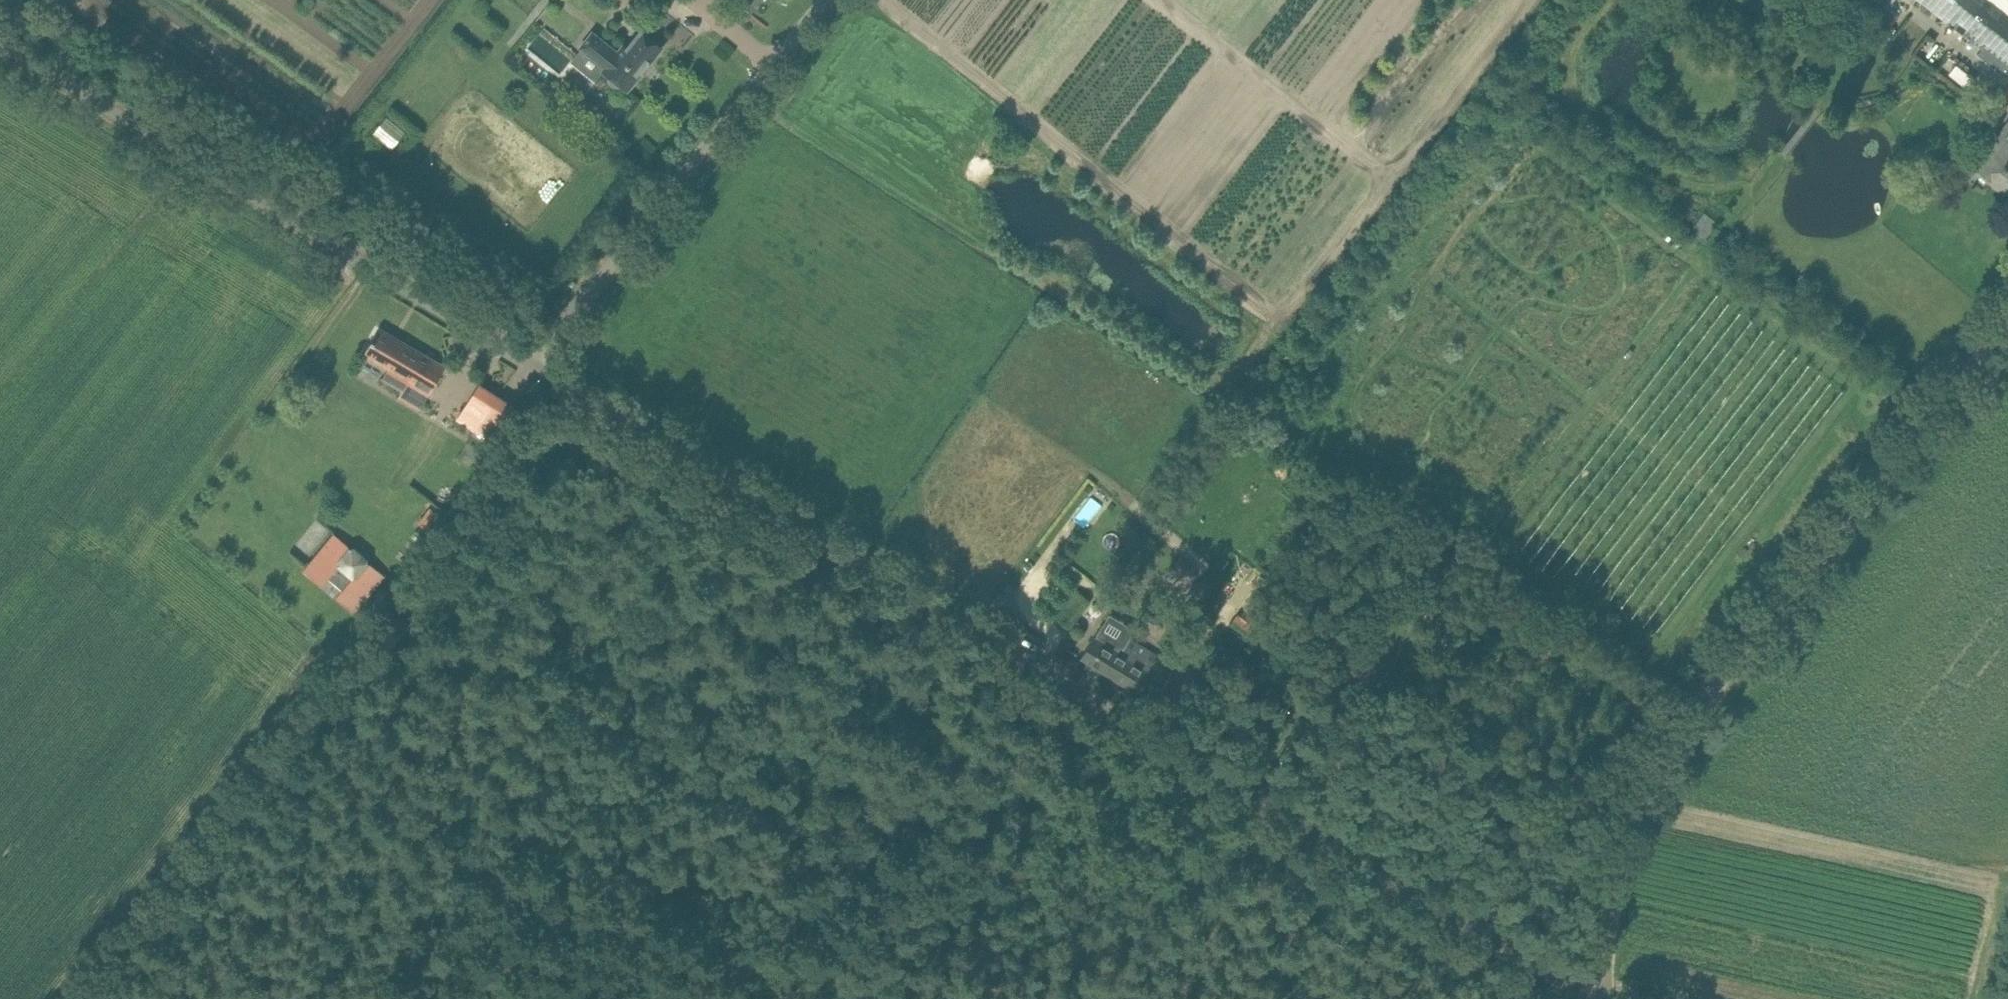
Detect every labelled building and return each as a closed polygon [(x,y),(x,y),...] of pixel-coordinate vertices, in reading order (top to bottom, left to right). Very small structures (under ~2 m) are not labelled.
[(1891,21),(1906,2),(1904,0),(1864,0),(1891,21)] [(2004,73),(2007,69),(2007,70),(2007,8),(1998,0),(1909,0),(1928,15),(1932,10),(1940,17),(1936,21),(1951,33),(1955,28),(1964,35),(1961,40),(1971,48),(1974,43),(1981,49),(1977,53),(2004,73)] [(647,59),(650,62),(662,47),(641,30),(627,47),(624,44),(618,51),(593,31),(580,46),(605,66),(603,69),(628,89),(640,74),(637,72),(647,59)] [(384,117),(375,131),(395,144),(404,130),(384,117)] [(2007,189),(2007,123),(1992,143),(1999,148),(1982,169),(2007,189)] [(1706,235),(1715,219),(1704,212),(1694,229),(1706,235)] [(380,326),(364,352),(389,367),(383,377),(425,402),(446,365),(380,326)] [(523,412),(480,384),(458,419),(501,446),(523,412)] [(429,507),(418,523),(432,533),(443,516),(429,507)] [(334,532),(310,562),(329,577),(337,567),(351,578),(343,589),(361,604),(386,574),(369,560),(368,559),(369,558),(353,545),(353,546),(352,546),(334,532)] [(1180,596),(1200,570),(1178,554),(1159,580),(1180,596)] [(1158,650),(1128,634),(1122,643),(1115,639),(1111,646),(1094,636),(1081,657),(1139,692),(1151,671),(1160,676),(1168,661),(1156,654),(1158,650)]
